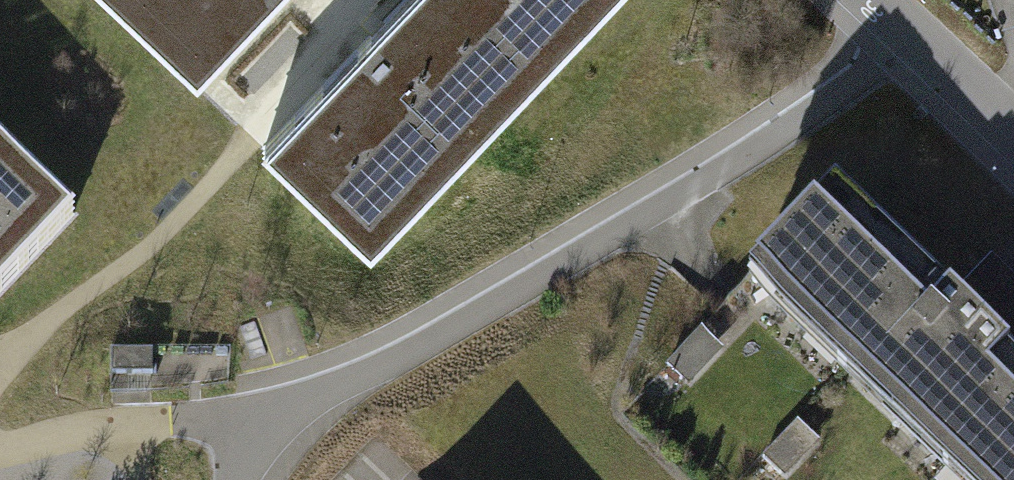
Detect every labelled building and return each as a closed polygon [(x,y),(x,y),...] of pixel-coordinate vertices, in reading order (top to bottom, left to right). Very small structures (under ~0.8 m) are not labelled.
[(201,85),(283,0),(111,0),(201,85)] [(272,152),(377,252),(618,0),(418,0),(272,152)] [(0,147),(0,300),(77,220),(0,147)] [(955,479),(1013,479),(1013,354),(843,188),(751,282),(774,304),(955,479)] [(774,304),(751,282),(667,368),(690,390),(774,304)] [(111,349),(111,373),(152,373),(151,348),(111,349)] [(796,429),(764,461),(783,479),(786,479),(816,449),(796,429)]
